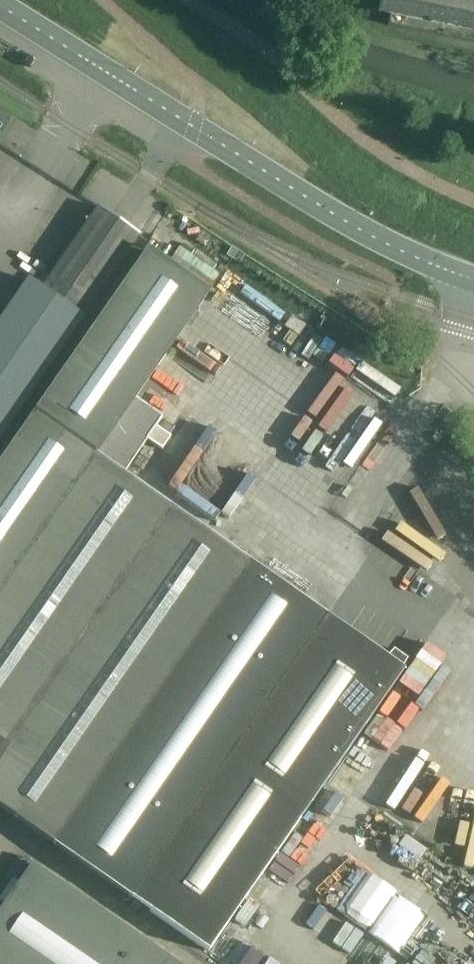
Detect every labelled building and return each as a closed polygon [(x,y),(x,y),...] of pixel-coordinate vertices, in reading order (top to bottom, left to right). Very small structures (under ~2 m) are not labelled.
[(378,10),(383,11),(389,13),(387,25),(473,42),(473,0),(380,0),(378,10)] [(97,208),(42,288),(27,280),(0,319),(0,439),(84,318),(84,317),(140,236),(98,207),(97,208)] [(231,247),(226,256),(239,264),(245,255),(231,247)] [(0,461),(0,809),(209,954),(405,672),(402,670),(408,659),(394,650),(386,659),(123,476),(149,437),(164,447),(171,438),(156,428),(162,419),(136,400),(151,379),(210,294),(147,250),(0,461)] [(283,327),(299,337),(307,325),(292,315),(283,327)] [(31,864),(0,909),(0,963),(175,963),(31,864)]
